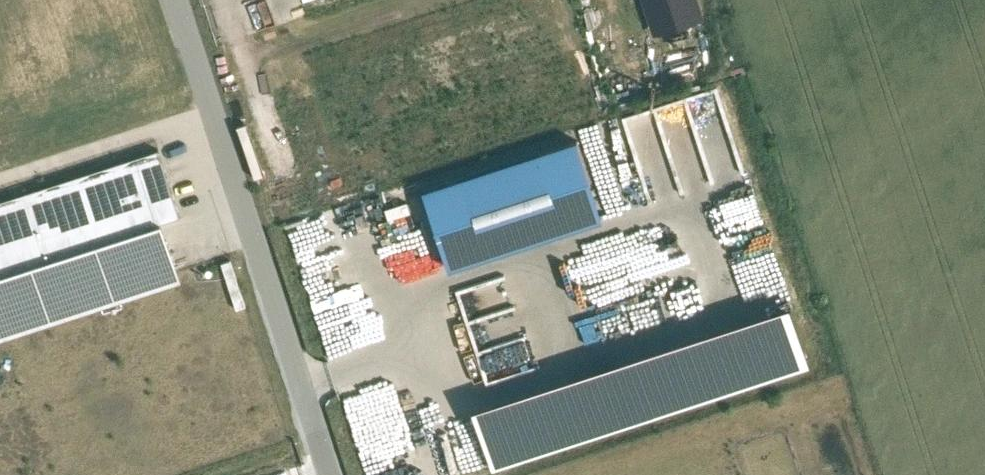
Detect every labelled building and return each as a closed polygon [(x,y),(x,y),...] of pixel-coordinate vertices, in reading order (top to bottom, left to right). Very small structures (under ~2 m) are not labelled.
[(698,0),(641,0),(650,32),(703,18),(698,0)] [(623,112),(646,201),(689,190),(690,194),(742,181),(719,88),(623,112)] [(602,215),(575,135),(421,186),(448,266),(602,215)] [(159,152),(0,205),(0,338),(179,279),(161,222),(181,216),(159,152)] [(230,259),(221,262),(236,308),(245,305),(230,259)] [(467,317),(484,382),(538,369),(521,303),(467,317)] [(488,466),(808,369),(788,304),(468,401),(488,466)]
